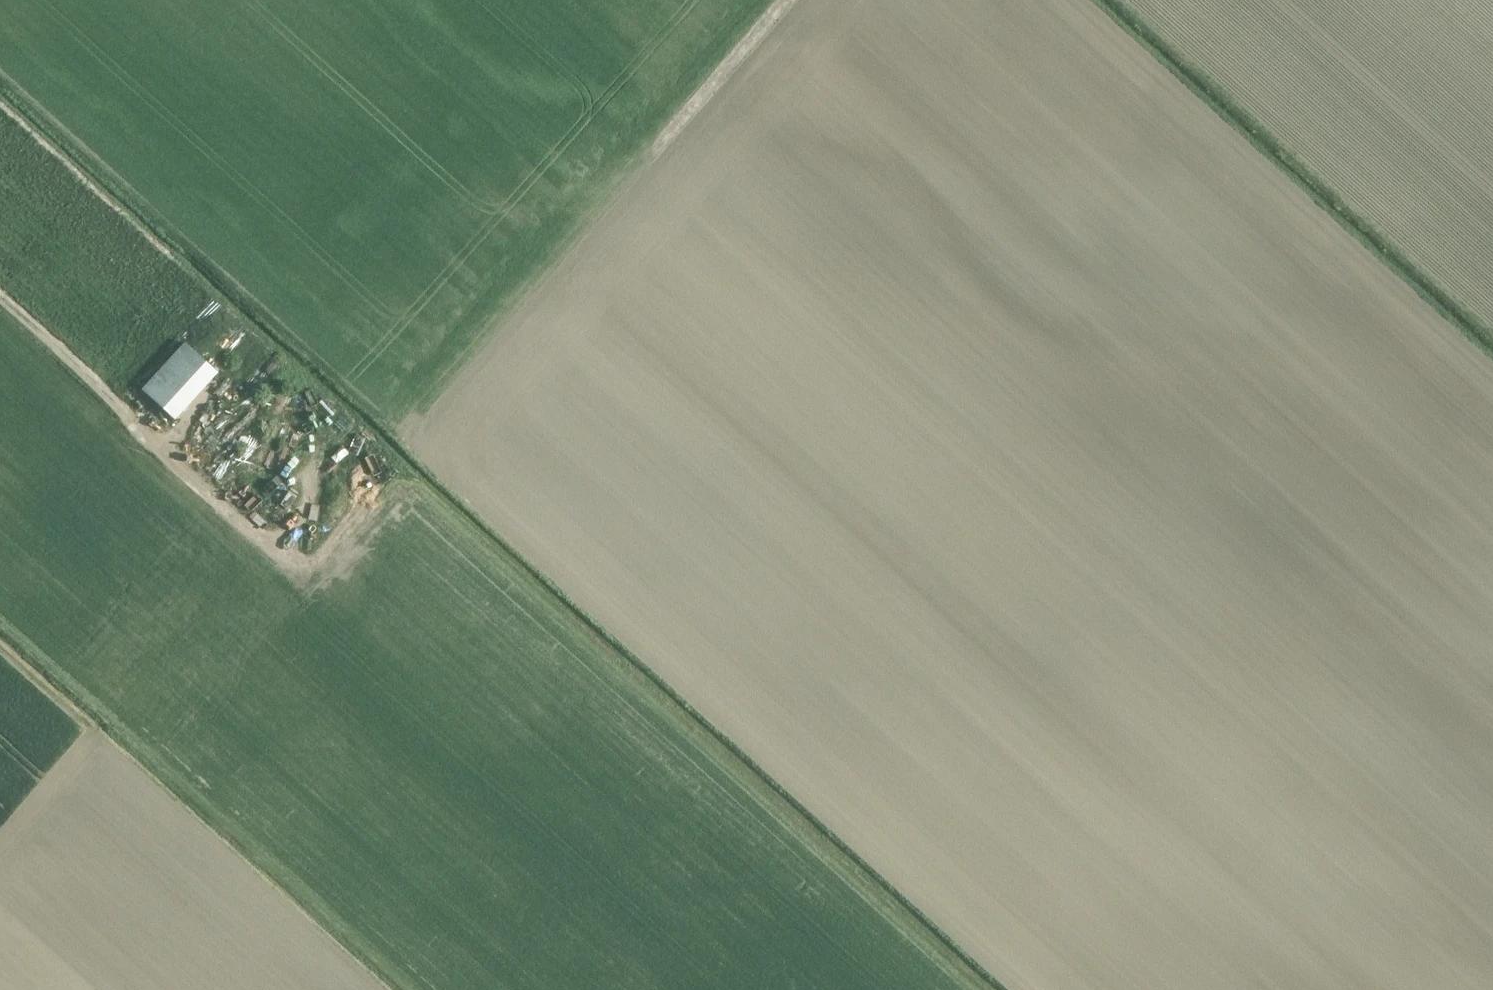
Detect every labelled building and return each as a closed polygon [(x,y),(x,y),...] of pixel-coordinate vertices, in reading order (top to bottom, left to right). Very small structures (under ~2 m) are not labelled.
[(189,338),(141,388),(160,407),(208,357),(189,338)]
